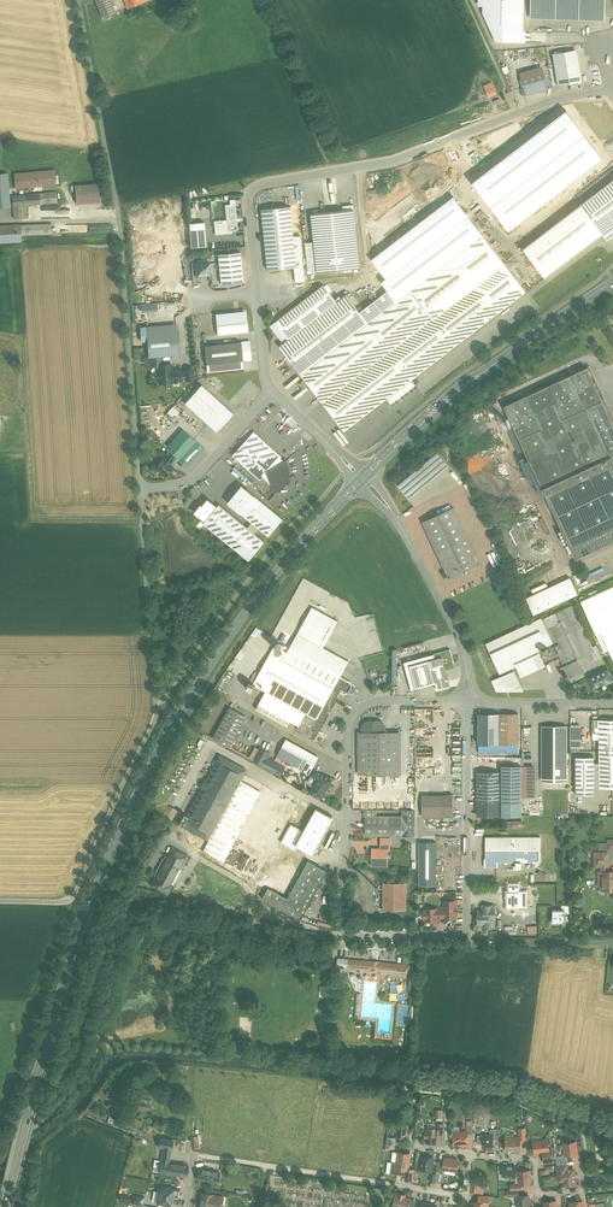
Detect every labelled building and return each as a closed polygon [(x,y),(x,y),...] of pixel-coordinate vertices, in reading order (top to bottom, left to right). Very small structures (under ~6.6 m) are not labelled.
[(110,0),(96,0),(102,18),(115,13),(110,0)] [(127,8),(149,0),(124,0),(127,8)] [(496,41),(523,41),(524,0),(479,0),(479,6),(483,6),(483,12),(496,41)] [(531,18),(604,20),(605,0),(531,0),(531,18)] [(577,50),(553,54),(558,86),(582,82),(577,50)] [(543,71),(522,77),(526,95),(548,89),(543,71)] [(54,170),(15,174),(16,188),(56,184),(55,173),(54,170)] [(9,196),(7,173),(1,174),(0,174),(0,208),(14,207),(15,220),(28,219),(27,206),(58,203),(57,192),(9,196)] [(580,203),(603,233),(607,238),(612,234),(612,178),(580,203)] [(100,184),(76,186),(77,204),(101,202),(100,184)] [(231,203),(226,203),(227,218),(229,232),(238,231),(235,198),(231,198),(231,203)] [(603,233),(580,203),(522,249),(545,278),(603,233)] [(291,206),(262,209),(268,270),(297,267),(291,206)] [(343,211),(311,214),(317,272),(343,270),(352,269),(360,268),(354,209),(343,211)] [(229,232),(227,218),(215,219),(216,233),(229,232)] [(204,222),(188,223),(190,247),(206,246),(204,222)] [(0,226),(0,243),(21,241),(21,235),(21,225),(0,226)] [(52,225),(21,225),(21,235),(52,234),(52,225)] [(422,282),(411,290),(455,347),(527,292),(483,235),(425,279),(422,282)] [(240,252),(218,255),(219,262),(219,265),(221,284),(243,282),(240,252)] [(403,281),(361,314),(368,323),(411,290),(422,282),(425,279),(405,255),(390,266),(403,281)] [(210,263),(196,264),(197,276),(210,275),(210,263)] [(324,285),(275,322),(288,339),(337,302),(324,285)] [(411,290),(368,323),(390,351),(412,380),(455,347),(411,290)] [(361,314),(346,295),(337,302),(288,339),(284,343),(279,346),(322,403),(390,351),(368,323),(361,314)] [(216,316),(218,337),(249,333),(247,312),(216,316)] [(288,339),(275,322),(271,326),(284,343),(288,339)] [(177,326),(146,328),(149,357),(150,356),(161,356),(180,354),(177,326)] [(249,341),(241,342),(243,361),(251,360),(249,341)] [(241,342),(204,346),(206,364),(243,361),(241,342)] [(390,351),(322,403),(345,432),(388,399),(391,404),(416,385),(412,380),(390,351)] [(161,356),(150,356),(150,366),(158,366),(158,365),(161,365),(161,356)] [(243,361),(206,364),(207,372),(244,368),(243,361)] [(161,365),(158,365),(158,366),(159,372),(157,372),(157,378),(159,378),(160,383),(172,382),(172,381),(178,381),(177,369),(171,370),(171,364),(161,365)] [(589,366),(504,405),(512,422),(597,384),(589,366)] [(512,422),(576,559),(612,542),(612,419),(597,384),(512,422)] [(233,414),(201,385),(184,403),(217,432),(233,414)] [(183,430),(166,448),(170,451),(176,457),(188,467),(204,449),(183,430)] [(280,458),(253,433),(233,455),(260,480),(263,477),(279,459),(280,458)] [(170,451),(164,458),(163,457),(159,462),(160,463),(155,467),(165,476),(174,467),(170,464),(176,457),(170,451)] [(437,452),(397,485),(409,499),(449,466),(437,452)] [(279,459),(263,477),(272,485),(274,491),(275,491),(280,488),(284,484),(287,479),(288,473),(288,467),(286,461),(285,461),(283,462),(279,459)] [(227,500),(269,535),(283,519),(241,483),(227,500)] [(209,500),(203,507),(202,506),(196,513),(206,521),(217,507),(209,500)] [(265,541),(219,504),(217,507),(206,521),(204,523),(249,560),(265,541)] [(480,564),(454,508),(423,523),(449,579),(480,564)] [(534,614),(578,594),(570,578),(526,598),(534,614)] [(579,598),(596,635),(600,633),(610,655),(612,653),(612,582),(579,598)] [(573,605),(542,619),(542,618),(541,618),(542,619),(551,640),(553,643),(564,666),(577,660),(595,652),(595,651),(593,647),(573,605)] [(266,691),(256,709),(288,727),(291,721),(299,725),(297,729),(314,739),(340,692),(343,693),(347,692),(350,694),(357,691),(355,690),(354,687),(351,685),(351,684),(351,683),(340,677),(349,662),(323,648),(338,621),(312,607),(290,647),(283,660),(270,653),(259,673),(256,671),(250,682),(249,682),(246,688),(252,691),(255,686),(266,691)] [(542,619),(487,644),(500,672),(507,669),(510,668),(516,665),(522,676),(544,665),(536,649),(547,644),(546,643),(551,640),(542,619)] [(602,657),(596,645),(593,647),(595,651),(595,652),(598,659),(602,657)] [(434,652),(435,655),(440,654),(445,669),(455,667),(449,648),(434,652)] [(435,655),(409,662),(416,688),(436,682),(438,688),(449,685),(447,677),(445,669),(440,654),(435,655)] [(577,660),(564,666),(569,678),(583,672),(585,671),(583,667),(581,668),(577,660)] [(512,673),(510,668),(507,669),(510,674),(494,681),(498,690),(521,689),(514,672),(512,673)] [(607,668),(588,678),(593,688),(600,684),(601,686),(606,683),(612,680),(607,668)] [(245,717),(229,708),(213,738),(229,747),(245,717)] [(518,714),(479,714),(479,744),(518,744),(518,714)] [(600,751),(612,751),(612,717),(599,717),(599,738),(600,751)] [(385,721),(365,721),(365,726),(362,726),(362,732),(385,732),(385,721)] [(567,726),(556,726),(555,725),(554,725),(553,726),(542,726),(542,780),(567,780),(567,726)] [(583,727),(572,727),(572,747),(583,747),(583,727)] [(362,732),(361,732),(361,775),(398,775),(398,732),(385,732),(362,732)] [(318,757),(286,739),(275,759),(291,768),(293,764),(309,773),(312,769),(318,757)] [(518,744),(479,744),(479,753),(518,753),(518,744)] [(283,765),(268,757),(270,753),(260,747),(253,760),(278,774),(283,765)] [(600,751),(600,763),(600,788),(612,788),(612,751),(600,751)] [(220,756),(187,815),(183,813),(179,820),(179,821),(178,823),(183,826),(183,825),(207,839),(209,840),(203,850),(222,861),(260,792),(239,781),(245,770),(220,756)] [(594,757),(576,757),(576,795),(594,795),(594,788),(600,788),(600,763),(594,763),(594,757)] [(522,767),(502,767),(502,772),(499,772),(499,801),(522,801),(522,800),(522,767)] [(332,780),(312,769),(309,773),(308,774),(317,779),(310,792),(321,798),(326,790),(332,780)] [(499,772),(477,772),(477,799),(499,799),(499,801),(499,772)] [(447,799),(423,799),(422,817),(453,817),(453,795),(447,795),(447,799)] [(499,799),(477,799),(477,815),(499,815),(499,801),(499,799)] [(522,801),(499,801),(499,815),(522,815),(522,801)] [(178,810),(172,807),(168,814),(174,818),(178,810)] [(313,854),(333,816),(316,808),(303,831),(291,825),(283,841),(295,848),(297,845),(313,854)] [(415,810),(402,810),(402,816),(402,836),(415,836),(415,810)] [(375,816),(365,816),(365,835),(402,836),(402,816),(375,816)] [(540,837),(486,837),(486,862),(497,862),(516,862),(516,867),(522,868),(522,861),(534,861),(537,866),(541,861),(540,837)] [(436,885),(436,841),(419,841),(419,885),(436,885)] [(171,847),(151,884),(167,893),(171,884),(169,883),(181,863),(183,864),(187,856),(171,847)] [(381,849),(372,848),(372,864),(382,865),(382,858),(385,858),(385,849),(381,849)] [(609,852),(594,852),(595,866),(602,866),(602,871),(608,871),(608,866),(608,863),(609,863),(609,852)] [(309,860),(288,897),(269,886),(263,897),(301,918),(328,870),(309,860)] [(599,871),(599,878),(602,878),(602,883),(602,887),(604,890),(612,889),(612,871),(608,871),(602,871),(599,871)] [(407,882),(383,882),(383,909),(407,909),(407,882)] [(532,887),(508,887),(508,905),(532,905),(532,887)] [(456,900),(444,900),(444,909),(437,909),(437,908),(426,908),(426,910),(424,910),(424,918),(426,918),(426,920),(431,920),(431,923),(437,923),(437,917),(444,917),(456,917),(456,912),(457,912),(457,909),(456,908),(456,900)] [(561,904),(561,909),(565,909),(565,913),(570,913),(571,904),(561,904)] [(493,905),(482,905),(482,910),(479,910),(479,913),(478,913),(478,916),(476,917),(478,918),(478,925),(482,925),(482,928),(494,928),(494,919),(495,919),(495,914),(497,913),(495,912),(495,906),(493,906),(493,905)] [(561,909),(552,909),(552,917),(552,923),(561,923),(561,922),(565,922),(565,913),(565,909),(561,909)] [(375,961),(340,958),(339,966),(410,973),(411,965),(375,961)] [(140,1098),(138,1109),(150,1111),(152,1100),(140,1098)] [(404,1123),(402,1123),(401,1124),(400,1124),(398,1124),(396,1137),(406,1138),(408,1125),(405,1125),(405,1124),(404,1123)] [(444,1124),(437,1123),(436,1128),(439,1129),(438,1134),(443,1135),(444,1124)] [(436,1128),(427,1127),(427,1132),(425,1132),(425,1137),(426,1137),(426,1142),(437,1143),(438,1134),(439,1129),(436,1128)] [(498,1129),(490,1129),(490,1134),(493,1134),(494,1139),(498,1139),(498,1129)] [(459,1133),(453,1134),(453,1135),(452,1135),(452,1136),(452,1137),(452,1138),(453,1139),(454,1139),(454,1145),(468,1144),(467,1134),(467,1132),(459,1132),(459,1133)] [(490,1134),(483,1135),(483,1138),(483,1139),(483,1142),(484,1143),(484,1146),(485,1148),(489,1147),(490,1146),(494,1146),(494,1139),(493,1134),(490,1134)] [(514,1140),(506,1140),(506,1150),(511,1150),(511,1151),(515,1151),(515,1150),(521,1149),(520,1139),(520,1137),(519,1137),(514,1138),(514,1140)] [(173,1140),(161,1138),(159,1147),(164,1148),(162,1158),(169,1159),(173,1140)] [(548,1139),(533,1141),(535,1153),(543,1152),(549,1151),(549,1149),(548,1139)] [(576,1142),(564,1143),(565,1156),(577,1154),(576,1142)] [(549,1151),(543,1152),(544,1162),(553,1161),(551,1149),(549,1149),(549,1151)] [(410,1154),(398,1152),(396,1168),(406,1170),(408,1170),(408,1169),(410,1154)] [(426,1155),(424,1157),(422,1156),(421,1169),(432,1171),(434,1158),(430,1157),(428,1156),(426,1155)] [(566,1157),(556,1158),(557,1165),(567,1165),(566,1157)] [(189,1165),(169,1162),(169,1159),(162,1158),(162,1160),(161,1160),(159,1172),(187,1176),(189,1165)] [(458,1160),(445,1158),(444,1162),(443,1169),(445,1169),(456,1171),(457,1169),(458,1168),(458,1167),(457,1165),(458,1160)] [(444,1162),(438,1161),(437,1172),(445,1173),(445,1169),(443,1169),(444,1162)] [(557,1165),(556,1165),(557,1169),(557,1171),(558,1171),(559,1174),(555,1178),(559,1181),(564,1181),(566,1183),(566,1185),(570,1185),(570,1186),(576,1186),(576,1180),(575,1180),(574,1175),(575,1174),(575,1173),(574,1172),(574,1169),(571,1169),(567,1170),(567,1165),(557,1165)] [(220,1168),(212,1167),(211,1171),(210,1177),(219,1179),(220,1168)] [(513,1180),(513,1167),(491,1167),(491,1176),(496,1176),(496,1180),(513,1180)] [(211,1171),(199,1169),(197,1178),(210,1180),(210,1177),(211,1171)] [(414,1170),(408,1169),(408,1170),(406,1170),(405,1179),(413,1180),(414,1170)] [(530,1170),(518,1171),(519,1184),(521,1184),(530,1183),(530,1170)] [(174,1188),(162,1186),(161,1190),(159,1190),(156,1202),(156,1203),(157,1203),(171,1205),(172,1205),(173,1198),(172,1198),(173,1196),(174,1196),(175,1189),(175,1188),(174,1188)] [(202,1193),(201,1196),(199,1206),(210,1206),(211,1206),(214,1206),(215,1206),(222,1206),(223,1196),(202,1193)] [(399,1194),(399,1195),(397,1196),(396,1196),(393,1206),(408,1206),(410,1199),(405,1198),(404,1196),(404,1195),(399,1194)] [(517,1196),(518,1206),(529,1206),(529,1203),(528,1203),(528,1195),(517,1196)]
